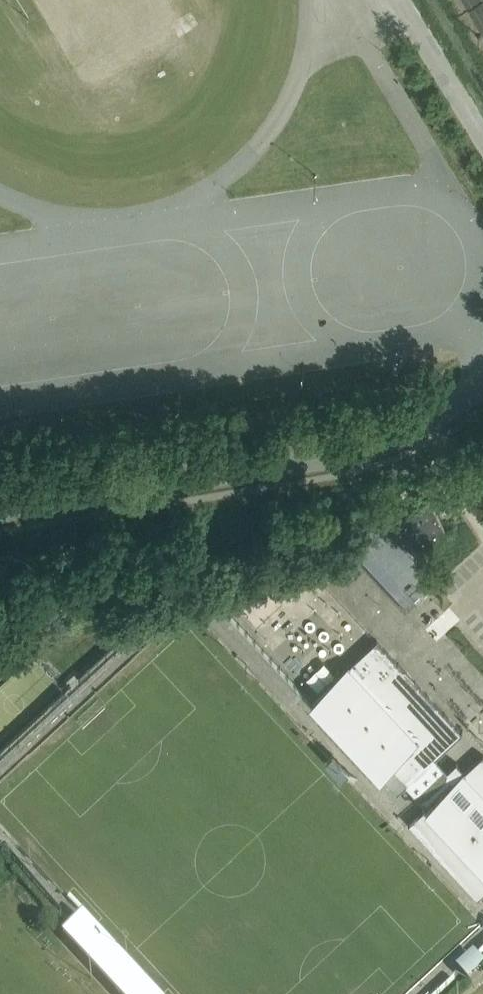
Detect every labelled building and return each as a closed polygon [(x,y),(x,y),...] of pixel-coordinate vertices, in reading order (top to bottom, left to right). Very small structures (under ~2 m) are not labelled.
[(410,548),(445,529),(431,503),(396,522),(410,548)] [(383,540),(358,566),(402,611),(428,585),(383,540)] [(397,793),(463,733),(377,640),(311,701),(397,793)] [(482,893),(482,755),(465,772),(456,762),(418,798),(427,807),(408,824),(478,898),(482,893)] [(57,940),(107,993),(136,993),(73,925),(67,931),(57,940)] [(482,966),(482,962),(473,952),(456,968),(468,981),(482,966)]
